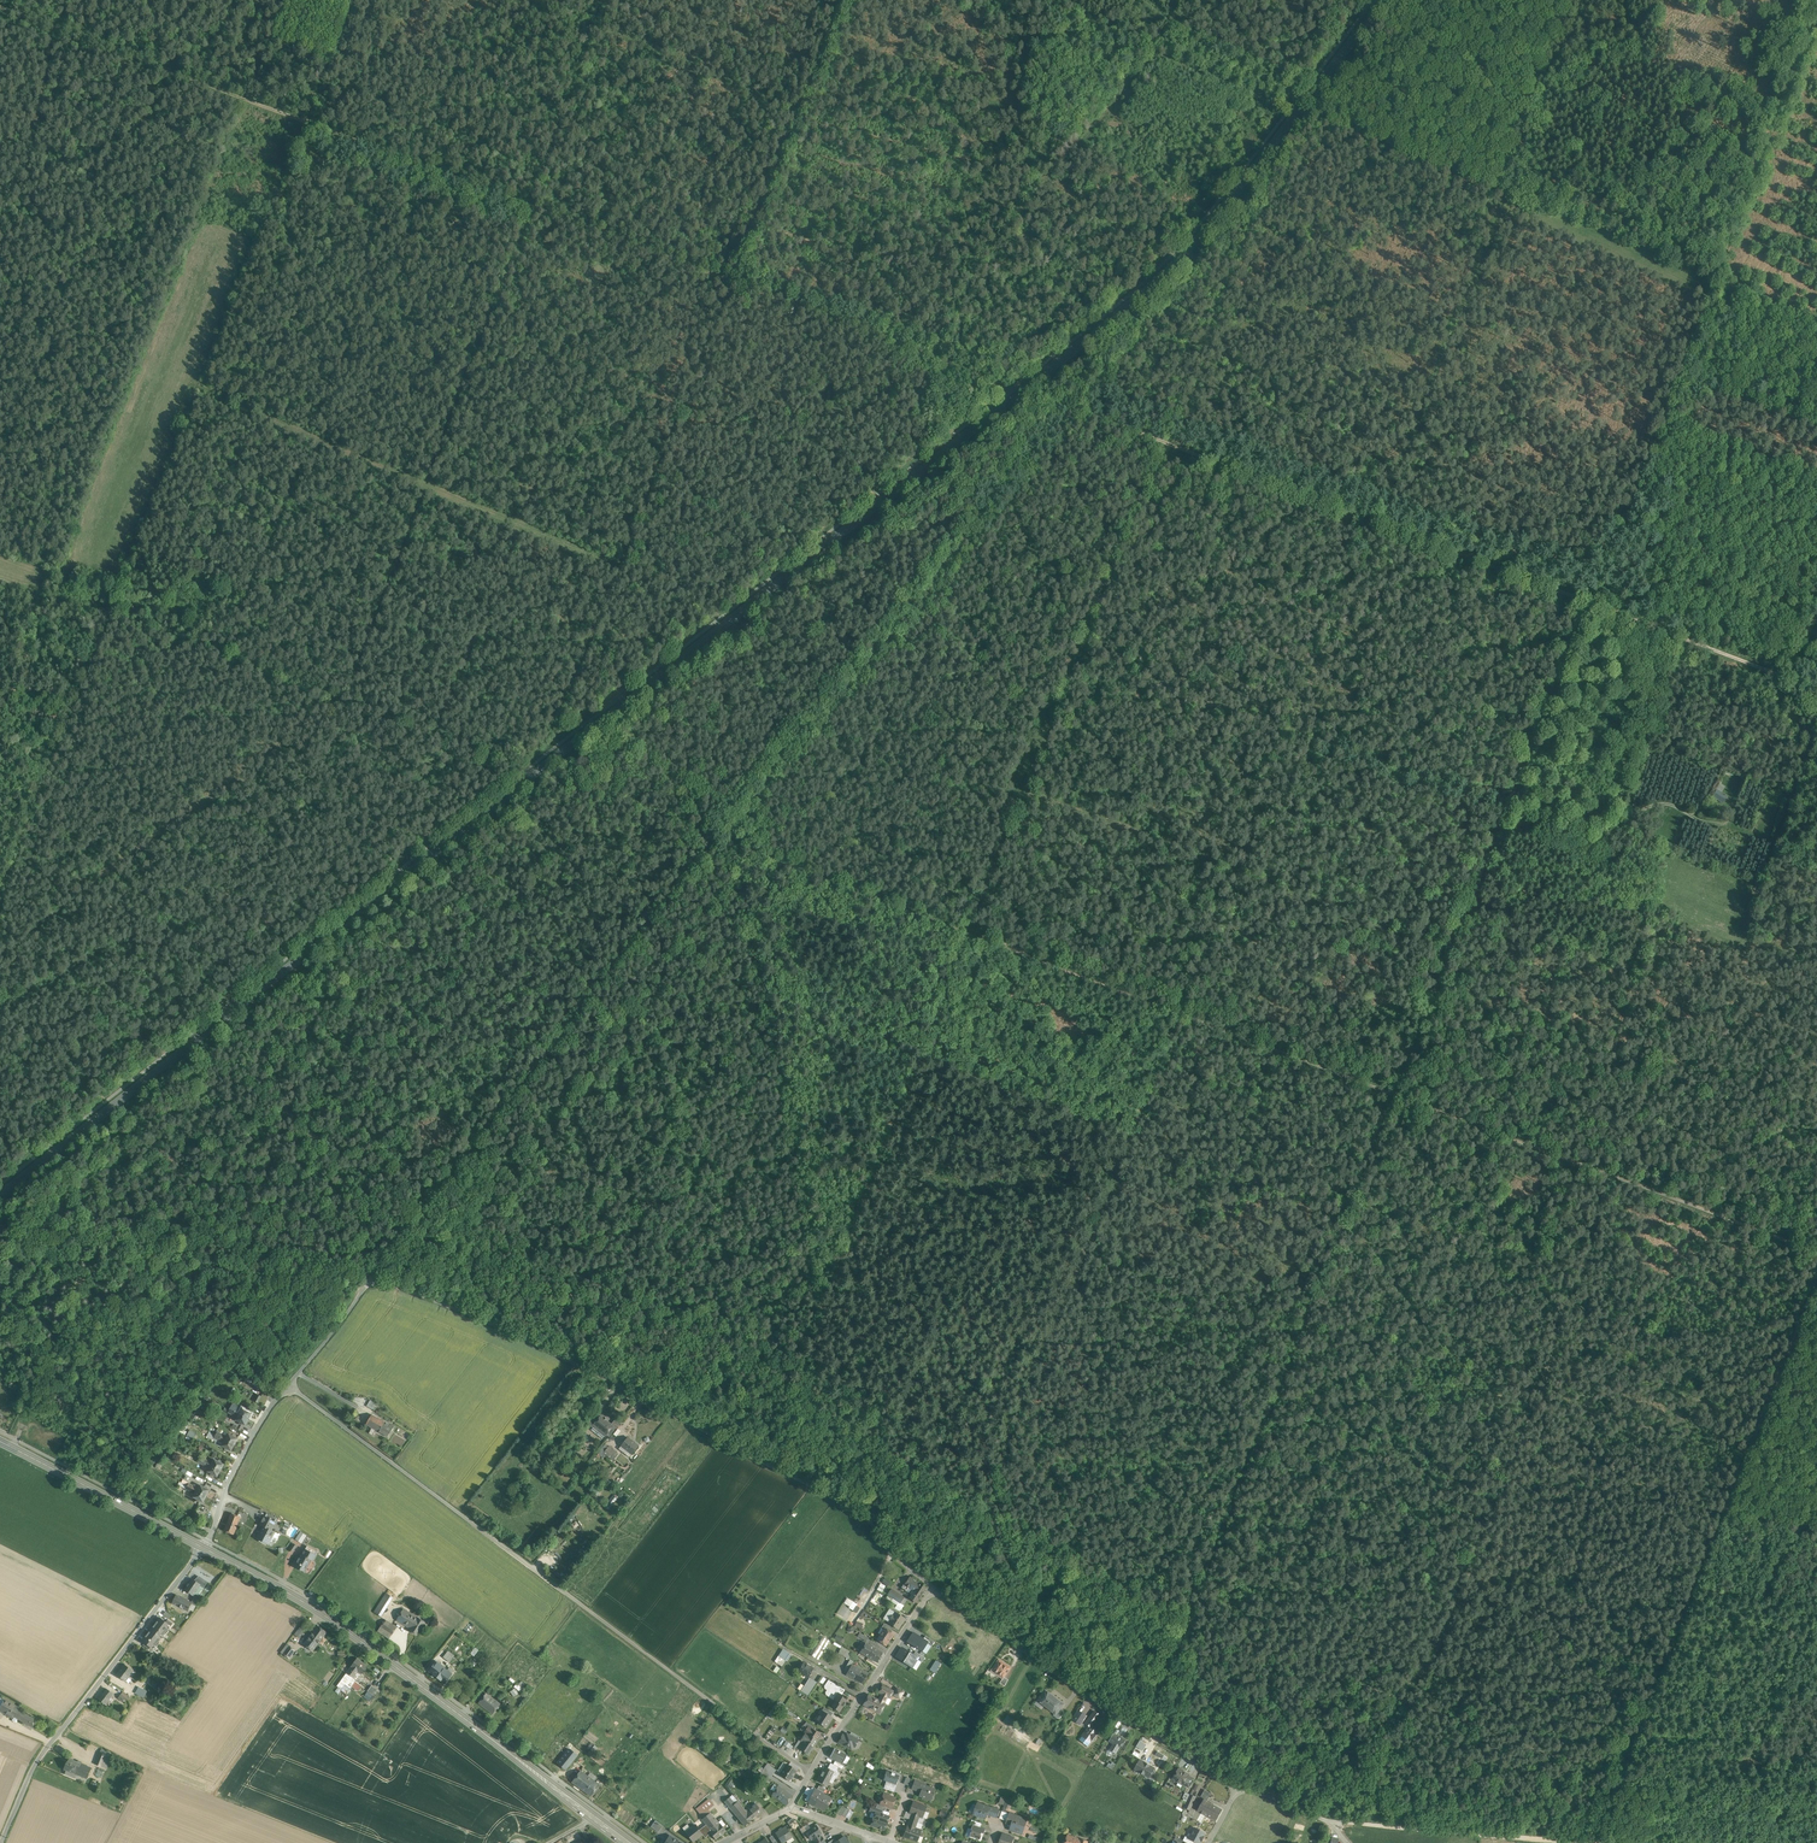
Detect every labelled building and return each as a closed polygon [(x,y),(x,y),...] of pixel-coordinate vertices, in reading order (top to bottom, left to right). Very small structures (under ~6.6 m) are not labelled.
[(541,223),(535,221),(532,231),(539,233),(541,223)] [(249,1374),(243,1370),(239,1376),(243,1378),(245,1380),(249,1374)] [(247,1389),(240,1385),(237,1391),(243,1394),(247,1389)] [(257,1394),(251,1391),(248,1397),(254,1400),(257,1394)] [(377,1404),(370,1400),(367,1406),(373,1410),(377,1404)] [(241,1411),(232,1406),(230,1409),(239,1414),(241,1411)] [(252,1413),(242,1408),(241,1411),(239,1414),(249,1419),(252,1413)] [(239,1414),(230,1409),(228,1412),(237,1417),(239,1414)] [(249,1419),(239,1414),(237,1417),(236,1420),(245,1426),(249,1419)] [(394,1427),(372,1415),(366,1425),(388,1437),(394,1427)] [(611,1424),(600,1416),(598,1419),(593,1415),(587,1423),(604,1437),(606,1435),(614,1426),(611,1424)] [(614,1426),(606,1435),(609,1437),(621,1422),(616,1419),(611,1424),(614,1426)] [(187,1437),(194,1440),(197,1432),(189,1429),(187,1437)] [(227,1437),(218,1432),(216,1435),(225,1440),(227,1437)] [(238,1439),(228,1434),(227,1437),(225,1440),(235,1445),(238,1439)] [(225,1440),(216,1435),(214,1438),(223,1443),(225,1440)] [(638,1446),(628,1438),(621,1446),(632,1454),(638,1446)] [(235,1445),(225,1440),(223,1443),(222,1446),(231,1451),(235,1445)] [(616,1453),(609,1447),(608,1447),(604,1453),(603,1453),(604,1454),(611,1459),(616,1453)] [(550,1457),(547,1455),(540,1464),(545,1468),(556,1454),(553,1452),(550,1457)] [(580,1454),(575,1452),(572,1458),(577,1461),(580,1454)] [(204,1461),(200,1459),(198,1462),(210,1468),(211,1466),(204,1461)] [(224,1465),(214,1459),(213,1463),(211,1466),(221,1471),(224,1465)] [(221,1471),(211,1466),(210,1468),(208,1472),(217,1477),(221,1471)] [(210,1490),(200,1485),(198,1488),(197,1491),(207,1497),(210,1490)] [(207,1497),(197,1491),(195,1494),(194,1497),(203,1503),(207,1497)] [(614,1494),(606,1506),(611,1508),(618,1497),(614,1494)] [(276,1518),(267,1513),(265,1517),(274,1522),(276,1518)] [(231,1514),(224,1531),(234,1535),(241,1517),(231,1514)] [(265,1517),(264,1517),(260,1525),(263,1527),(264,1526),(272,1530),(276,1523),(274,1522),(265,1517)] [(263,1527),(260,1534),(259,1533),(256,1538),(268,1545),(275,1532),(272,1530),(264,1526),(263,1527)] [(306,1536),(301,1533),(296,1539),(301,1543),(306,1536)] [(318,1552),(307,1546),(302,1555),(312,1560),(313,1561),(318,1552)] [(302,1555),(301,1555),(295,1567),(306,1572),(312,1560),(302,1555)] [(196,1582),(192,1579),(189,1584),(187,1583),(186,1585),(187,1586),(185,1590),(193,1596),(195,1593),(198,1596),(199,1595),(204,1589),(204,1588),(207,1582),(200,1577),(196,1582)] [(926,1588),(910,1577),(904,1585),(904,1584),(901,1588),(911,1595),(909,1598),(915,1603),(926,1588)] [(891,1583),(885,1578),(882,1582),(888,1586),(891,1583)] [(885,1586),(881,1583),(877,1590),(882,1592),(885,1586)] [(904,1598),(895,1591),(891,1597),(900,1603),(904,1598)] [(891,1597),(889,1595),(887,1598),(901,1608),(903,1605),(902,1604),(900,1603),(891,1597)] [(191,1603),(177,1596),(173,1602),(178,1604),(178,1606),(183,1608),(183,1607),(188,1609),(191,1604),(191,1603)] [(384,1596),(378,1607),(384,1611),(391,1601),(384,1596)] [(849,1608),(857,1613),(860,1608),(859,1607),(861,1605),(857,1603),(856,1604),(847,1598),(844,1603),(849,1607),(849,1608)] [(900,1611),(891,1605),(889,1609),(895,1613),(898,1614),(900,1611)] [(384,1611),(378,1607),(374,1612),(381,1617),(384,1611)] [(418,1618),(404,1609),(397,1620),(411,1629),(418,1618)] [(898,1614),(895,1613),(893,1616),(892,1616),(890,1619),(891,1620),(889,1623),(898,1629),(904,1619),(898,1614)] [(161,1618),(143,1641),(145,1643),(151,1647),(153,1649),(171,1625),(166,1622),(161,1618)] [(418,1618),(411,1629),(410,1631),(417,1635),(425,1622),(418,1618)] [(397,1627),(385,1619),(379,1628),(392,1636),(397,1627)] [(893,1630),(884,1624),(881,1627),(884,1629),(885,1629),(891,1633),(893,1630)] [(317,1625),(301,1647),(311,1654),(327,1632),(317,1625)] [(305,1630),(301,1626),(297,1632),(301,1635),(305,1630)] [(884,1629),(877,1640),(886,1645),(890,1639),(891,1639),(893,1636),(893,1634),(891,1633),(885,1629),(884,1629)] [(928,1642),(913,1632),(907,1642),(922,1651),(928,1642)] [(869,1638),(860,1633),(858,1636),(866,1641),(869,1638)] [(823,1637),(812,1656),(818,1660),(830,1641),(823,1637)] [(866,1643),(862,1641),(857,1649),(860,1651),(866,1643)] [(882,1653),(866,1643),(860,1651),(860,1652),(876,1662),(882,1653)] [(289,1645),(283,1654),(289,1659),(296,1650),(289,1645)] [(919,1657),(902,1647),(895,1657),(912,1668),(919,1657)] [(853,1653),(846,1649),(843,1656),(850,1660),(853,1653)] [(789,1655),(782,1650),(778,1656),(779,1657),(785,1661),(789,1655)] [(455,1656),(448,1651),(443,1657),(450,1662),(455,1656)] [(785,1661),(779,1657),(776,1662),(782,1666),(785,1661)] [(357,1658),(351,1667),(347,1673),(352,1676),(358,1671),(361,1674),(367,1666),(357,1658)] [(935,1672),(941,1663),(936,1659),(930,1669),(935,1672)] [(1012,1668),(1000,1659),(992,1670),(1004,1679),(1012,1668)] [(437,1677),(444,1668),(445,1668),(437,1662),(429,1671),(437,1677)] [(806,1665),(803,1663),(798,1671),(808,1677),(811,1672),(813,1669),(809,1667),(810,1666),(807,1664),(806,1665)] [(133,1671),(125,1664),(117,1675),(125,1682),(126,1681),(128,1678),(133,1671)] [(868,1674),(852,1665),(848,1672),(846,1675),(863,1684),(868,1674)] [(444,1668),(437,1677),(445,1683),(452,1674),(444,1668)] [(352,1676),(347,1673),(341,1681),(345,1684),(351,1688),(352,1686),(356,1681),(361,1674),(358,1671),(352,1676)] [(365,1676),(361,1674),(356,1681),(359,1684),(365,1676)] [(810,1678),(801,1691),(808,1696),(817,1682),(810,1678)] [(842,1695),(837,1692),(836,1694),(830,1690),(834,1683),(828,1680),(824,1686),(825,1689),(836,1696),(834,1699),(836,1700),(832,1707),(839,1712),(847,1700),(842,1697),(843,1696),(842,1695)] [(345,1684),(341,1681),(337,1686),(342,1689),(345,1684)] [(359,1684),(356,1681),(352,1686),(358,1691),(361,1686),(359,1684)] [(133,1683),(131,1686),(130,1685),(128,1687),(134,1693),(138,1687),(133,1683)] [(834,1683),(830,1690),(836,1694),(837,1692),(840,1687),(834,1683)] [(378,1690),(372,1685),(367,1691),(373,1696),(378,1690)] [(893,1691),(882,1685),(878,1693),(881,1694),(889,1698),(893,1691)] [(515,1688),(510,1692),(514,1697),(519,1694),(518,1692),(515,1688)] [(107,1689),(102,1695),(101,1694),(98,1698),(105,1704),(113,1694),(107,1689)] [(1064,1704),(1045,1690),(1037,1700),(1056,1714),(1061,1708),(1064,1704)] [(902,1695),(895,1691),(892,1695),(900,1699),(902,1695)] [(123,1692),(118,1698),(123,1702),(126,1698),(128,1700),(130,1697),(123,1692)] [(500,1704),(486,1694),(479,1703),(493,1714),(500,1704)] [(878,1700),(868,1695),(863,1705),(880,1714),(885,1704),(887,1705),(889,1704),(891,1700),(890,1699),(889,1698),(881,1694),(878,1700)] [(4,1700),(0,1707),(0,1711),(1,1711),(13,1718),(18,1709),(19,1708),(4,1700)] [(833,1713),(824,1707),(822,1711),(831,1716),(833,1713)] [(1064,1713),(1064,1710),(1061,1708),(1056,1714),(1055,1716),(1060,1719),(1064,1713)] [(37,1720),(18,1709),(14,1717),(33,1728),(37,1720)] [(1087,1716),(1078,1710),(1072,1719),(1081,1725),(1087,1716)] [(831,1716),(822,1711),(815,1721),(826,1728),(832,1718),(831,1716)] [(1095,1711),(1086,1723),(1090,1726),(1083,1736),(1085,1738),(1091,1742),(1099,1732),(1092,1727),(1100,1715),(1095,1711)] [(1009,1722),(1014,1724),(1016,1719),(1007,1715),(1004,1721),(1008,1723),(1009,1722)] [(815,1727),(806,1721),(804,1724),(813,1730),(815,1727)] [(804,1724),(801,1729),(806,1733),(806,1732),(818,1740),(817,1740),(820,1735),(813,1730),(804,1724)] [(1128,1731),(1122,1727),(1119,1732),(1125,1736),(1128,1731)] [(818,1740),(806,1732),(806,1733),(802,1738),(805,1740),(799,1748),(808,1754),(818,1740)] [(1125,1736),(1119,1732),(1117,1735),(1114,1733),(1109,1741),(1113,1744),(1110,1750),(1116,1754),(1122,1744),(1125,1743),(1126,1740),(1123,1738),(1125,1736)] [(849,1735),(847,1734),(845,1737),(842,1735),(839,1742),(851,1749),(853,1745),(855,1746),(858,1740),(857,1739),(849,1735)] [(923,1736),(916,1738),(919,1746),(925,1743),(923,1736)] [(1085,1738),(1083,1736),(1079,1740),(1085,1744),(1088,1746),(1091,1742),(1085,1738)] [(1140,1740),(1137,1746),(1144,1750),(1147,1743),(1140,1740)] [(67,1749),(59,1743),(54,1749),(63,1755),(67,1749)] [(598,1748),(591,1743),(588,1747),(595,1753),(598,1748)] [(577,1755),(563,1744),(551,1758),(566,1769),(577,1755)] [(846,1755),(835,1749),(835,1748),(834,1748),(830,1757),(842,1763),(842,1764),(847,1755),(846,1755)] [(112,1753),(101,1749),(95,1764),(105,1768),(112,1753)] [(92,1768),(69,1758),(64,1770),(66,1770),(72,1772),(70,1776),(75,1778),(77,1775),(87,1779),(92,1768)] [(1142,1773),(1148,1764),(1140,1759),(1134,1769),(1142,1773)] [(844,1766),(835,1761),(833,1764),(838,1767),(843,1769),(844,1766)] [(833,1764),(831,1763),(828,1767),(836,1771),(838,1767),(833,1764)] [(797,1771),(786,1764),(780,1774),(790,1781),(797,1771)] [(1150,1778),(1155,1769),(1148,1764),(1142,1773),(1150,1778)] [(776,1770),(771,1766),(767,1771),(772,1775),(776,1770)] [(828,1767),(828,1768),(825,1767),(817,1781),(827,1786),(829,1781),(832,1783),(835,1778),(833,1777),(836,1771),(828,1767)] [(767,1771),(764,1769),(761,1768),(759,1771),(770,1779),(772,1775),(767,1771)] [(1183,1770),(1180,1769),(1179,1769),(1173,1778),(1177,1781),(1178,1782),(1179,1782),(1183,1784),(1184,1784),(1188,1776),(1189,1775),(1183,1772),(1183,1770)] [(588,1776),(580,1771),(572,1782),(582,1789),(590,1778),(588,1776)] [(899,1775),(895,1774),(895,1773),(892,1772),(891,1773),(886,1771),(883,1780),(896,1785),(899,1775)] [(1194,1779),(1188,1776),(1184,1784),(1189,1787),(1194,1779)] [(594,1780),(590,1778),(582,1789),(591,1796),(600,1785),(594,1780)] [(934,1789),(925,1786),(926,1785),(915,1781),(912,1789),(921,1792),(920,1796),(922,1797),(923,1798),(926,1800),(928,1799),(930,1800),(931,1796),(932,1796),(933,1796),(935,1793),(934,1792),(933,1791),(934,1789)] [(792,1795),(778,1786),(772,1795),(786,1804),(792,1795)] [(816,1789),(809,1802),(816,1806),(823,1794),(816,1789)] [(1211,1794),(1205,1790),(1201,1797),(1208,1800),(1211,1794)] [(823,1794),(816,1806),(823,1810),(831,1798),(823,1794)] [(896,1798),(883,1794),(880,1804),(892,1808),(896,1798)] [(1191,1794),(1185,1808),(1190,1810),(1191,1809),(1196,1797),(1191,1794)] [(732,1795),(724,1801),(730,1808),(738,1801),(732,1795)] [(1007,1807),(1010,1808),(1012,1800),(1006,1798),(1003,1810),(1006,1811),(1007,1807)] [(709,1800),(701,1807),(704,1811),(713,1804),(709,1800)] [(1204,1800),(1198,1811),(1196,1811),(1192,1818),(1202,1823),(1206,1815),(1216,1821),(1222,1810),(1204,1800)] [(747,1813),(738,1801),(730,1808),(741,1822),(749,1815),(747,1813)] [(926,1807),(913,1802),(909,1813),(912,1814),(911,1816),(918,1819),(919,1816),(922,1817),(926,1807)] [(993,1808),(978,1803),(976,1810),(978,1810),(976,1815),(985,1818),(987,1814),(996,1817),(999,1810),(993,1807),(993,1808)] [(753,1808),(747,1813),(749,1815),(741,1822),(744,1826),(762,1811),(756,1804),(752,1807),(753,1808)] [(846,1808),(842,1805),(837,1813),(842,1816),(846,1809),(846,1808)] [(701,1807),(693,1813),(696,1817),(704,1811),(701,1807)] [(1191,1809),(1190,1810),(1188,1815),(1192,1818),(1196,1811),(1191,1809)] [(1010,1814),(1002,1811),(999,1818),(1007,1821),(1010,1814)] [(880,1813),(876,1812),(875,1813),(873,1818),(887,1823),(889,1816),(880,1813)] [(710,1813),(702,1819),(706,1825),(709,1827),(717,1821),(710,1813)] [(1027,1820),(1010,1814),(1007,1821),(1007,1823),(1012,1824),(1010,1829),(1022,1833),(1027,1820)] [(887,1823),(873,1818),(871,1825),(884,1830),(887,1823)] [(663,1826),(655,1820),(651,1827),(658,1832),(663,1826)] [(717,1821),(709,1827),(711,1831),(710,1832),(711,1833),(716,1839),(726,1831),(720,1824),(719,1824),(717,1821)] [(709,1827),(706,1825),(699,1830),(695,1825),(691,1828),(688,1824),(683,1828),(686,1832),(685,1832),(693,1842),(702,1834),(705,1838),(711,1833),(710,1832),(711,1831),(709,1827)] [(908,1826),(907,1825),(903,1837),(917,1842),(921,1830),(915,1828),(908,1826)] [(974,1825),(973,1825),(973,1826),(972,1829),(973,1829),(973,1830),(972,1832),(970,1836),(980,1840),(982,1835),(981,1835),(982,1833),(984,1833),(986,1829),(981,1827),(974,1825)] [(775,1833),(782,1842),(783,1842),(792,1837),(786,1826),(775,1833)] [(816,1826),(806,1832),(807,1833),(806,1835),(809,1838),(810,1839),(811,1840),(812,1839),(814,1841),(820,1836),(819,1834),(821,1833),(816,1826)] [(1196,1828),(1195,1829),(1193,1830),(1192,1832),(1193,1834),(1190,1839),(1195,1841),(1198,1842),(1200,1842),(1201,1840),(1202,1841),(1204,1837),(1203,1836),(1205,1833),(1196,1828)] [(1003,1834),(1000,1842),(1013,1842),(1014,1838),(1003,1834)]
